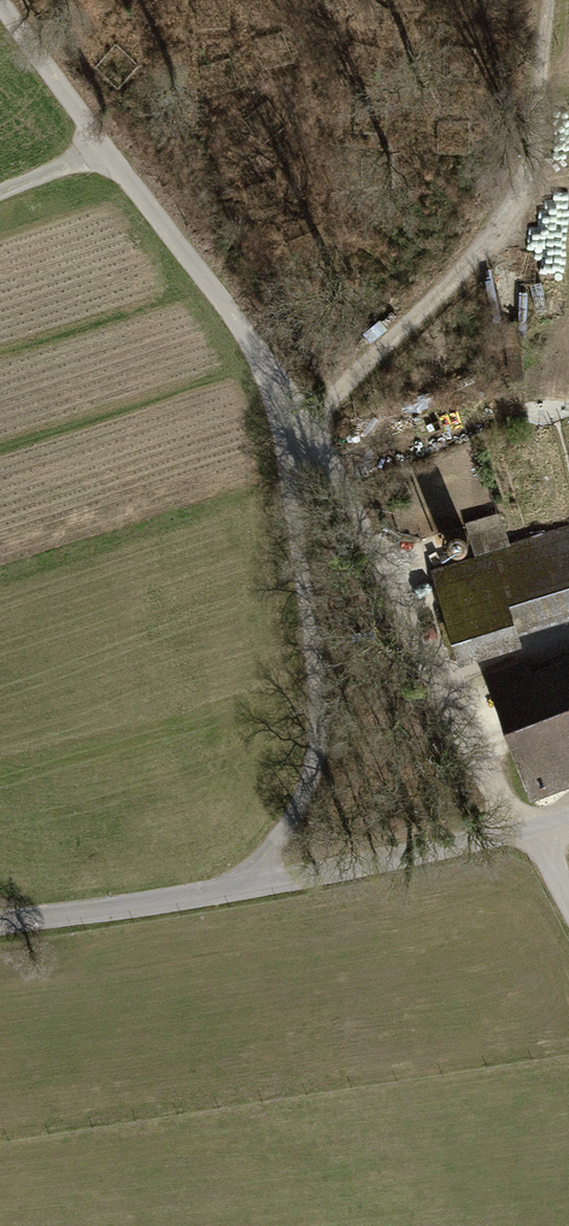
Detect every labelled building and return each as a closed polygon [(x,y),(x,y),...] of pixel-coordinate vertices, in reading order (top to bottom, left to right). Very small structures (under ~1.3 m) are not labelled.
[(425,566),(453,656),(516,637),(514,630),(568,613),(568,522),(508,540),(499,510),(461,521),(471,553),(465,554),(425,566)] [(444,539),(443,542),(444,545),(446,547),(449,549),(452,550),(455,550),(458,549),(460,547),(462,544),(462,541),(462,538),(461,535),(459,533),(456,532),(453,531),(450,532),(447,533),(445,536),(444,539)] [(486,689),(525,792),(568,776),(568,658),(486,689)]
